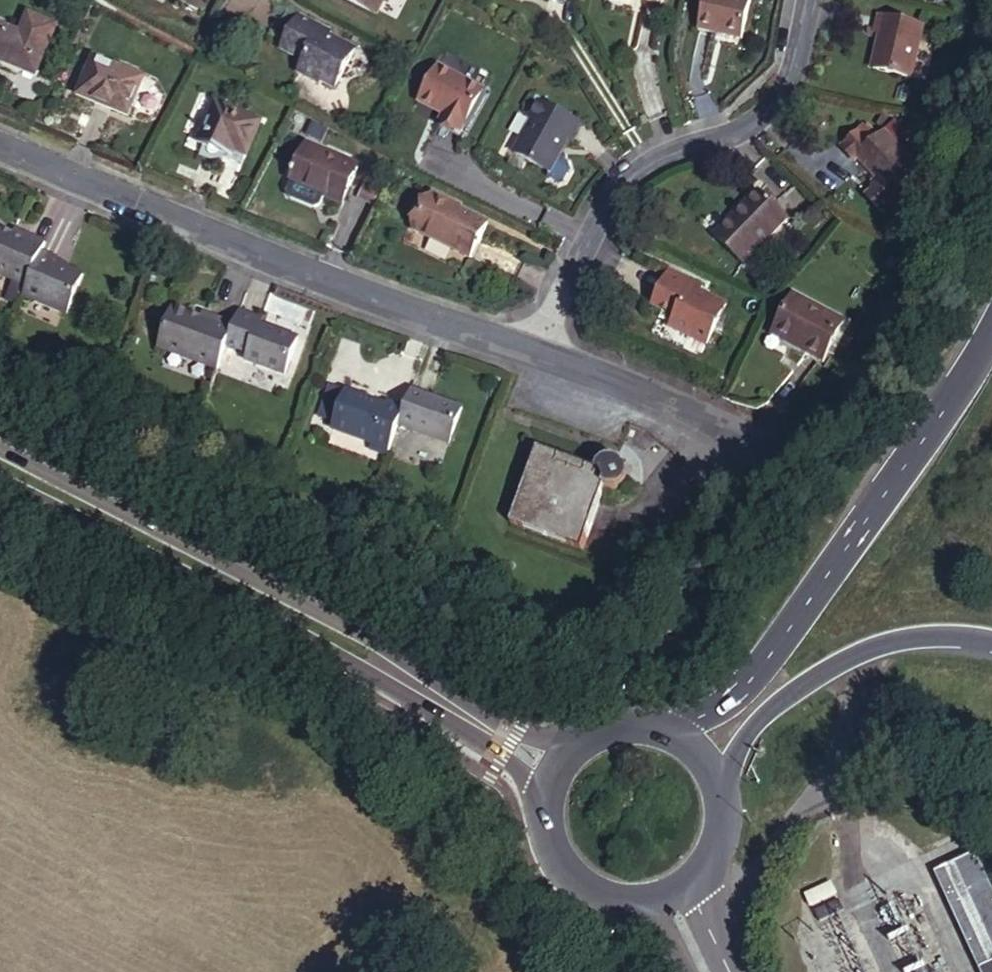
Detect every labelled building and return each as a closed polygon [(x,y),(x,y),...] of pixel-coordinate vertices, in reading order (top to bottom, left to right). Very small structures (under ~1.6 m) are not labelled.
[(375,13),(381,0),(349,0),(375,13)] [(700,22),(743,32),(750,0),(705,0),(700,22)] [(929,14),(884,4),(880,22),(885,23),(877,58),(917,66),(929,14)] [(0,19),(0,58),(39,75),(63,22),(32,9),(23,29),(0,19)] [(329,28),(299,13),(281,48),(304,60),(299,71),(320,82),(321,80),(335,87),(356,47),(337,37),(336,39),(326,35),(329,28)] [(142,77),(93,55),(77,91),(126,112),(142,77)] [(488,83),(442,59),(422,96),(446,108),(442,114),(465,126),(488,83)] [(584,117),(540,95),(532,110),(535,113),(517,147),(554,166),(572,132),(576,134),(584,117)] [(260,119),(217,100),(199,140),(232,155),(237,142),(247,146),(248,147),(260,119)] [(928,161),(891,123),(863,150),(900,188),(928,161)] [(240,161),(247,146),(237,142),(232,155),(231,157),(240,161)] [(358,166),(310,142),(292,176),(339,201),(358,166)] [(798,213),(769,186),(726,231),(754,259),(798,213)] [(451,199),(431,189),(413,229),(470,254),(487,217),(450,201),(451,199)] [(23,282),(41,242),(30,237),(32,232),(15,225),(13,229),(0,224),(0,272),(10,276),(23,282)] [(41,242),(43,237),(32,232),(30,237),(41,242)] [(41,247),(21,293),(67,313),(84,271),(56,258),(57,254),(41,247)] [(705,279),(676,265),(660,299),(682,310),(676,322),(697,332),(698,330),(713,337),(732,298),(714,289),(712,290),(702,286),(705,279)] [(19,291),(23,282),(10,276),(6,285),(15,289),(19,291)] [(823,295),(825,289),(806,283),(790,324),(843,344),(856,309),(823,295)] [(11,298),(15,289),(6,285),(2,294),(11,298)] [(858,303),(825,289),(823,295),(856,309),(858,303)] [(160,347),(216,369),(232,327),(221,322),(222,317),(206,312),(204,315),(176,304),(160,347)] [(235,327),(227,345),(250,354),(247,360),(284,374),(298,336),(264,324),(266,318),(241,310),(236,323),(235,327)] [(232,327),(234,322),(222,317),(221,322),(232,327)] [(232,327),(216,369),(218,370),(227,345),(235,327),(232,327)] [(389,451),(399,427),(407,407),(391,401),(389,405),(346,389),(332,424),(352,432),(351,436),(374,446),(389,451)] [(399,427),(401,428),(415,391),(413,390),(407,407),(399,427)] [(415,391),(401,428),(450,446),(464,408),(415,391)] [(352,432),(332,424),(331,429),(351,436),(352,432)] [(387,457),(389,451),(374,446),(371,452),(387,457)] [(539,448),(511,522),(582,548),(606,487),(608,488),(615,489),(619,488),(623,485),(627,481),(618,459),(615,458),(611,459),(606,461),(604,463),(601,467),(599,472),(539,448)] [(964,840),(922,859),(967,955),(991,944),(991,902),(964,840)] [(967,955),(975,971),(991,971),(991,944),(967,955)]
